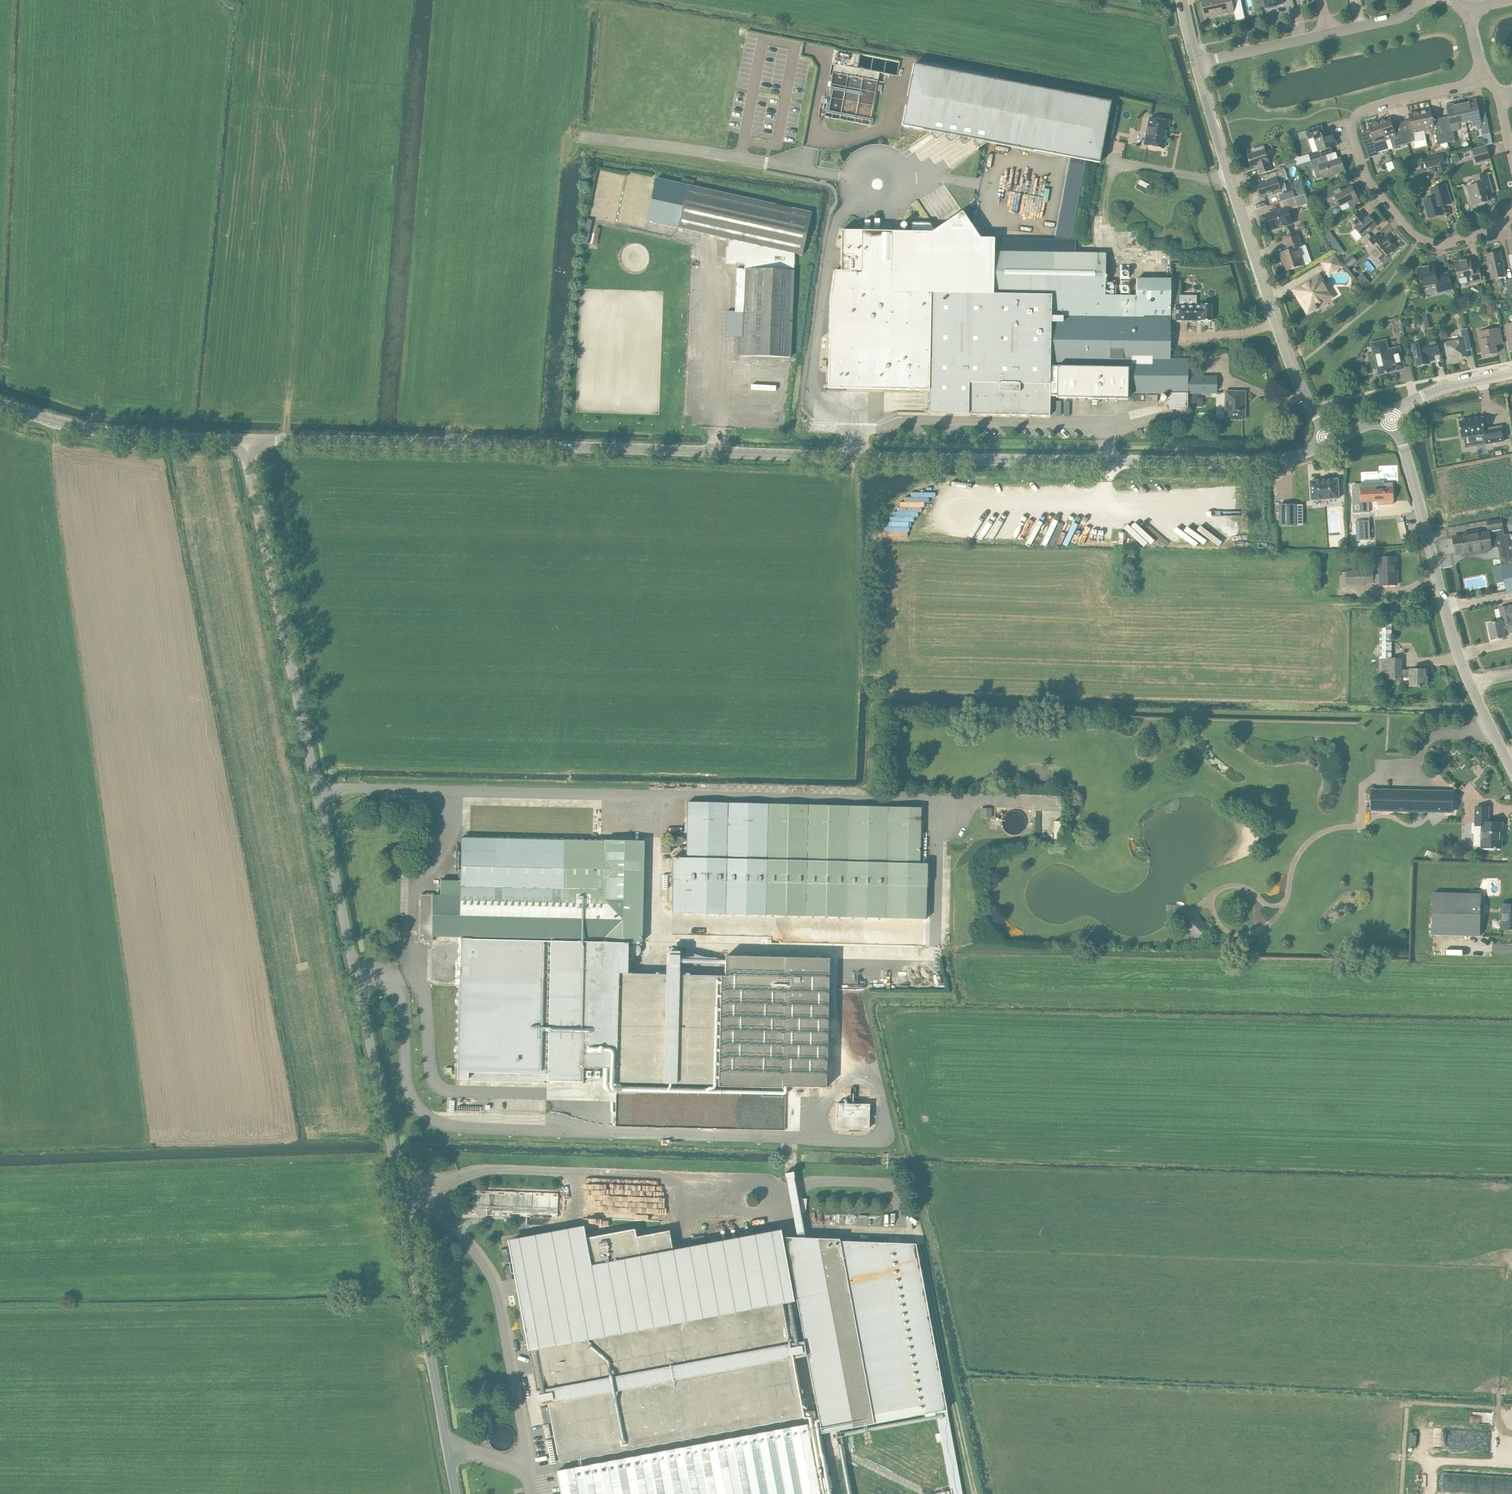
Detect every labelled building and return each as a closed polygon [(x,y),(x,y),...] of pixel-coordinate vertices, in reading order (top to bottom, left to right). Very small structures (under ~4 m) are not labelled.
[(1241,10),(1239,0),(1207,0),(1201,1),(1205,17),(1241,10)] [(1267,7),(1268,7),(1269,9),(1276,7),(1275,5),(1282,4),(1281,0),(1265,0),(1267,7)] [(897,76),(899,60),(841,50),(838,64),(834,63),(825,115),(855,120),(856,115),(863,116),(864,115),(870,116),(878,72),(897,76)] [(914,64),(902,125),(930,130),(936,140),(944,134),(950,142),(958,137),(964,145),(973,139),(978,148),(987,141),(1071,157),(1055,239),(1070,240),(1085,160),(1099,163),(1111,102),(914,64)] [(1485,108),(1478,109),(1476,99),(1469,100),(1469,102),(1462,104),(1466,121),(1473,119),(1474,125),(1481,123),(1483,134),(1490,132),(1485,108)] [(1445,127),(1448,141),(1455,140),(1453,129),(1467,126),(1465,121),(1466,121),(1462,104),(1454,105),(1453,103),(1447,105),(1451,126),(1445,127)] [(1448,141),(1445,127),(1444,124),(1434,126),(1431,108),(1420,111),(1424,129),(1429,128),(1430,132),(1435,131),(1438,144),(1448,141)] [(1403,130),(1407,142),(1413,140),(1413,142),(1426,139),(1424,129),(1420,111),(1409,113),(1411,124),(1408,126),(1409,129),(1403,130)] [(1163,148),(1166,137),(1164,135),(1165,131),(1167,131),(1169,121),(1149,117),(1144,144),(1163,148)] [(1407,142),(1403,130),(1398,132),(1397,127),(1393,128),(1390,117),(1379,121),(1385,139),(1389,137),(1393,148),(1402,145),(1401,144),(1407,142)] [(1370,139),(1364,142),(1369,157),(1379,153),(1378,152),(1388,149),(1385,139),(1379,121),(1369,124),(1371,130),(1368,131),(1370,139)] [(1332,130),(1324,133),(1322,125),(1306,130),(1313,153),(1308,154),(1310,159),(1325,155),(1323,149),(1337,144),(1332,130)] [(1472,149),(1476,163),(1490,159),(1486,145),(1472,149)] [(1260,173),(1271,169),(1265,149),(1247,154),(1251,166),(1257,164),(1260,173)] [(1313,169),(1319,167),(1322,177),(1345,170),(1341,157),(1329,161),(1326,154),(1310,160),(1313,169)] [(1446,164),(1443,154),(1424,158),(1424,159),(1422,159),(1423,164),(1425,163),(1426,169),(1438,166),(1440,173),(1448,171),(1446,164)] [(1401,165),(1399,158),(1393,161),(1395,167),(1401,165)] [(1295,160),(1285,163),(1287,168),(1297,165),(1295,160)] [(1269,180),(1257,184),(1261,196),(1280,190),(1286,188),(1284,179),(1288,178),(1284,168),(1267,173),(1269,180)] [(1480,200),(1481,203),(1488,201),(1485,193),(1492,191),(1487,173),(1473,177),(1475,184),(1467,187),(1467,188),(1465,188),(1467,195),(1469,194),(1471,203),(1480,200)] [(802,255),(811,212),(686,184),(656,178),(646,221),(677,227),(728,239),(727,262),(744,263),(744,268),(736,268),(734,307),(735,307),(734,311),(726,311),(725,335),(738,336),(738,355),(790,357),(793,270),(794,270),(795,253),(802,255)] [(1422,200),(1427,218),(1442,213),(1440,205),(1449,202),(1444,184),(1430,188),(1433,197),(1422,200)] [(1325,206),(1333,202),(1338,200),(1341,205),(1348,202),(1350,206),(1359,201),(1352,186),(1341,192),(1339,186),(1320,195),(1325,206)] [(1305,193),(1294,196),(1281,201),(1283,207),(1266,213),(1272,229),(1292,223),(1287,210),(1297,206),(1308,203),(1305,193)] [(1311,205),(1319,201),(1316,194),(1307,198),(1311,205)] [(1377,224),(1369,215),(1365,217),(1359,210),(1350,218),(1356,225),(1354,227),(1362,237),(1377,224)] [(1050,416),(1050,396),(1050,366),(1123,366),(1123,364),(1131,364),(1131,392),(1169,392),(1169,400),(1167,401),(1169,409),(1187,409),(1187,392),(1216,393),(1216,376),(1187,376),(1188,359),(1170,359),(1170,315),(1170,314),(1170,304),(1170,279),(1136,278),(1136,295),(1134,295),(1114,295),(1114,285),(1105,285),(1105,253),(1075,253),(1075,240),(1070,240),(1055,239),(980,238),(962,211),(935,230),(930,222),(911,222),(911,232),(890,231),(890,251),(862,251),(863,231),(841,230),(840,271),(834,271),(830,301),(828,389),(888,390),(929,390),(929,413),(969,414),(969,415),(1050,416)] [(600,228),(590,226),(591,221),(586,220),(581,243),(596,246),(600,228)] [(1334,238),(1330,231),(1324,235),(1329,241),(1334,238)] [(1281,252),(1287,270),(1303,264),(1297,247),(1302,245),(1297,233),(1284,238),(1288,249),(1281,252)] [(1363,244),(1378,263),(1396,247),(1386,235),(1378,242),(1373,236),(1363,244)] [(1492,278),(1505,275),(1499,251),(1486,254),(1492,278)] [(1315,303),(1331,293),(1321,278),(1328,274),(1342,266),(1335,254),(1321,263),(1325,270),(1305,282),(1305,283),(1294,290),(1307,311),(1317,306),(1315,303)] [(1348,268),(1357,261),(1352,254),(1343,262),(1348,268)] [(1467,276),(1468,282),(1481,279),(1478,267),(1472,268),(1469,257),(1454,261),(1458,278),(1467,276)] [(1435,275),(1433,264),(1418,267),(1421,282),(1418,282),(1419,288),(1423,287),(1423,286),(1436,283),(1438,292),(1451,289),(1448,272),(1435,275)] [(1170,304),(1170,314),(1175,314),(1175,319),(1200,320),(1211,320),(1211,304),(1200,304),(1175,304),(1170,304)] [(1431,315),(1423,317),(1425,329),(1434,327),(1431,315)] [(1399,317),(1391,319),(1394,332),(1403,330),(1399,317)] [(1483,355),(1497,352),(1494,340),(1501,338),(1499,327),(1478,332),(1483,355)] [(1457,358),(1466,356),(1464,343),(1470,342),(1467,328),(1460,329),(1463,338),(1445,342),(1447,353),(1446,354),(1448,361),(1457,359),(1457,358)] [(1403,365),(1398,346),(1387,349),(1385,339),(1371,343),(1379,373),(1385,371),(1385,373),(1388,372),(1387,371),(1393,369),(1392,364),(1394,364),(1395,367),(1403,365)] [(1428,354),(1432,353),(1432,355),(1440,353),(1437,339),(1412,344),(1416,364),(1430,361),(1428,354)] [(1050,366),(1050,396),(1057,396),(1057,397),(1089,397),(1091,397),(1128,397),(1128,365),(1127,365),(1127,366),(1123,366),(1050,366)] [(1245,391),(1225,391),(1225,419),(1244,419),(1245,391)] [(1199,394),(1189,394),(1189,407),(1202,407),(1202,397),(1199,397),(1199,394)] [(1487,419),(1475,422),(1475,421),(1457,424),(1459,437),(1476,434),(1479,446),(1503,442),(1499,426),(1488,428),(1487,419)] [(1338,478),(1311,480),(1312,499),(1340,497),(1338,478)] [(1353,513),(1361,513),(1360,500),(1361,500),(1361,501),(1368,501),(1378,501),(1378,504),(1393,504),(1393,500),(1393,487),(1392,487),(1392,483),(1384,483),(1384,481),(1361,482),(1362,484),(1353,484),(1353,489),(1352,489),(1353,501),(1353,513)] [(1296,504),(1279,504),(1280,525),(1296,525),(1296,504)] [(917,522),(918,507),(895,506),(894,517),(886,516),(886,532),(908,532),(908,522),(917,522)] [(1369,518),(1357,518),(1357,542),(1369,541),(1369,518)] [(1504,535),(1503,528),(1504,528),(1502,519),(1486,521),(1488,531),(1482,532),(1453,537),(1454,545),(1504,536),(1504,535)] [(1501,564),(1511,562),(1511,537),(1511,534),(1504,535),(1504,536),(1454,545),(1456,554),(1492,548),(1498,547),(1501,564)] [(1379,558),(1380,574),(1373,574),(1373,570),(1347,571),(1347,583),(1380,582),(1380,585),(1397,584),(1396,557),(1379,558)] [(1501,564),(1506,593),(1511,592),(1511,562),(1501,564)] [(1499,608),(1502,621),(1488,624),(1492,640),(1506,637),(1505,633),(1511,631),(1511,606),(1499,608)] [(1380,622),(1379,679),(1402,679),(1402,678),(1411,678),(1411,686),(1427,686),(1427,677),(1425,677),(1425,669),(1402,669),(1402,658),(1392,658),(1392,622),(1380,622)] [(1372,788),(1371,810),(1453,813),(1454,791),(1372,788)] [(672,857),(672,913),(926,919),(928,863),(920,863),(921,807),(687,802),(686,857),(672,857)] [(1472,832),(1482,832),(1482,847),(1500,848),(1501,838),(1500,838),(1500,832),(1502,832),(1502,822),(1488,822),(1489,807),(1475,806),(1475,823),(1473,823),(1472,832)] [(980,808),(980,818),(991,818),(992,808),(980,808)] [(440,895),(433,895),(420,894),(419,940),(433,941),(433,936),(643,941),(645,841),(461,836),(460,880),(440,880),(440,895)] [(663,840),(663,853),(670,853),(670,844),(682,844),(683,837),(670,837),(670,840),(663,840)] [(1432,935),(1481,936),(1482,893),(1433,892),(1432,935)] [(1502,904),(1501,929),(1511,929),(1511,904),(1502,904)] [(1196,940),(1206,929),(1195,918),(1185,928),(1196,940)] [(628,974),(628,943),(578,942),(577,962),(577,969),(563,968),(550,968),(550,971),(550,977),(473,975),(471,975),(471,966),(460,966),(457,1079),(468,1079),(472,1079),(472,1081),(544,1083),(544,1080),(547,1080),(547,1081),(582,1082),(583,1082),(583,1081),(616,1082),(718,1085),(718,1087),(782,1088),(782,1087),(826,1088),(829,959),(726,956),(725,976),(628,974)] [(845,1030),(844,1052),(855,1053),(856,1031),(845,1030)] [(868,1129),(869,1105),(837,1104),(836,1128),(868,1129)] [(463,1190),(463,1214),(557,1217),(558,1193),(463,1190)] [(635,1229),(585,1238),(584,1229),(509,1243),(529,1348),(538,1346),(546,1389),(533,1392),(536,1405),(548,1403),(559,1463),(608,1453),(803,1417),(792,1358),(806,1356),(821,1433),(873,1423),(872,1415),(922,1406),(924,1414),(935,1412),(951,1493),(962,1493),(915,1244),(839,1241),(839,1239),(785,1237),(804,1341),(791,1344),(783,1304),(794,1302),(780,1230),(672,1251),(668,1231),(636,1237),(635,1229)] [(503,1263),(509,1262),(506,1249),(500,1250),(503,1263)] [(506,1280),(512,1279),(510,1266),(504,1267),(506,1280)] [(534,1367),(539,1366),(536,1352),(531,1353),(534,1367)] [(542,1421),(540,1411),(531,1413),(533,1425),(548,1422),(547,1420),(542,1421)] [(821,1435),(809,1437),(807,1424),(557,1470),(561,1493),(832,1493),(821,1435)] [(511,1440),(511,1437),(510,1435),(509,1433),(508,1431),(506,1430),(503,1428),(499,1427),(496,1427),(494,1427),(492,1429),(490,1430),(488,1432),(487,1434),(486,1436),(485,1439),(485,1441),(486,1444),(487,1447),(489,1448),(490,1450),(492,1451),(495,1452),(498,1453),(501,1452),(503,1452),(505,1451),(507,1449),(509,1447),(510,1445),(511,1443),(511,1440)]
